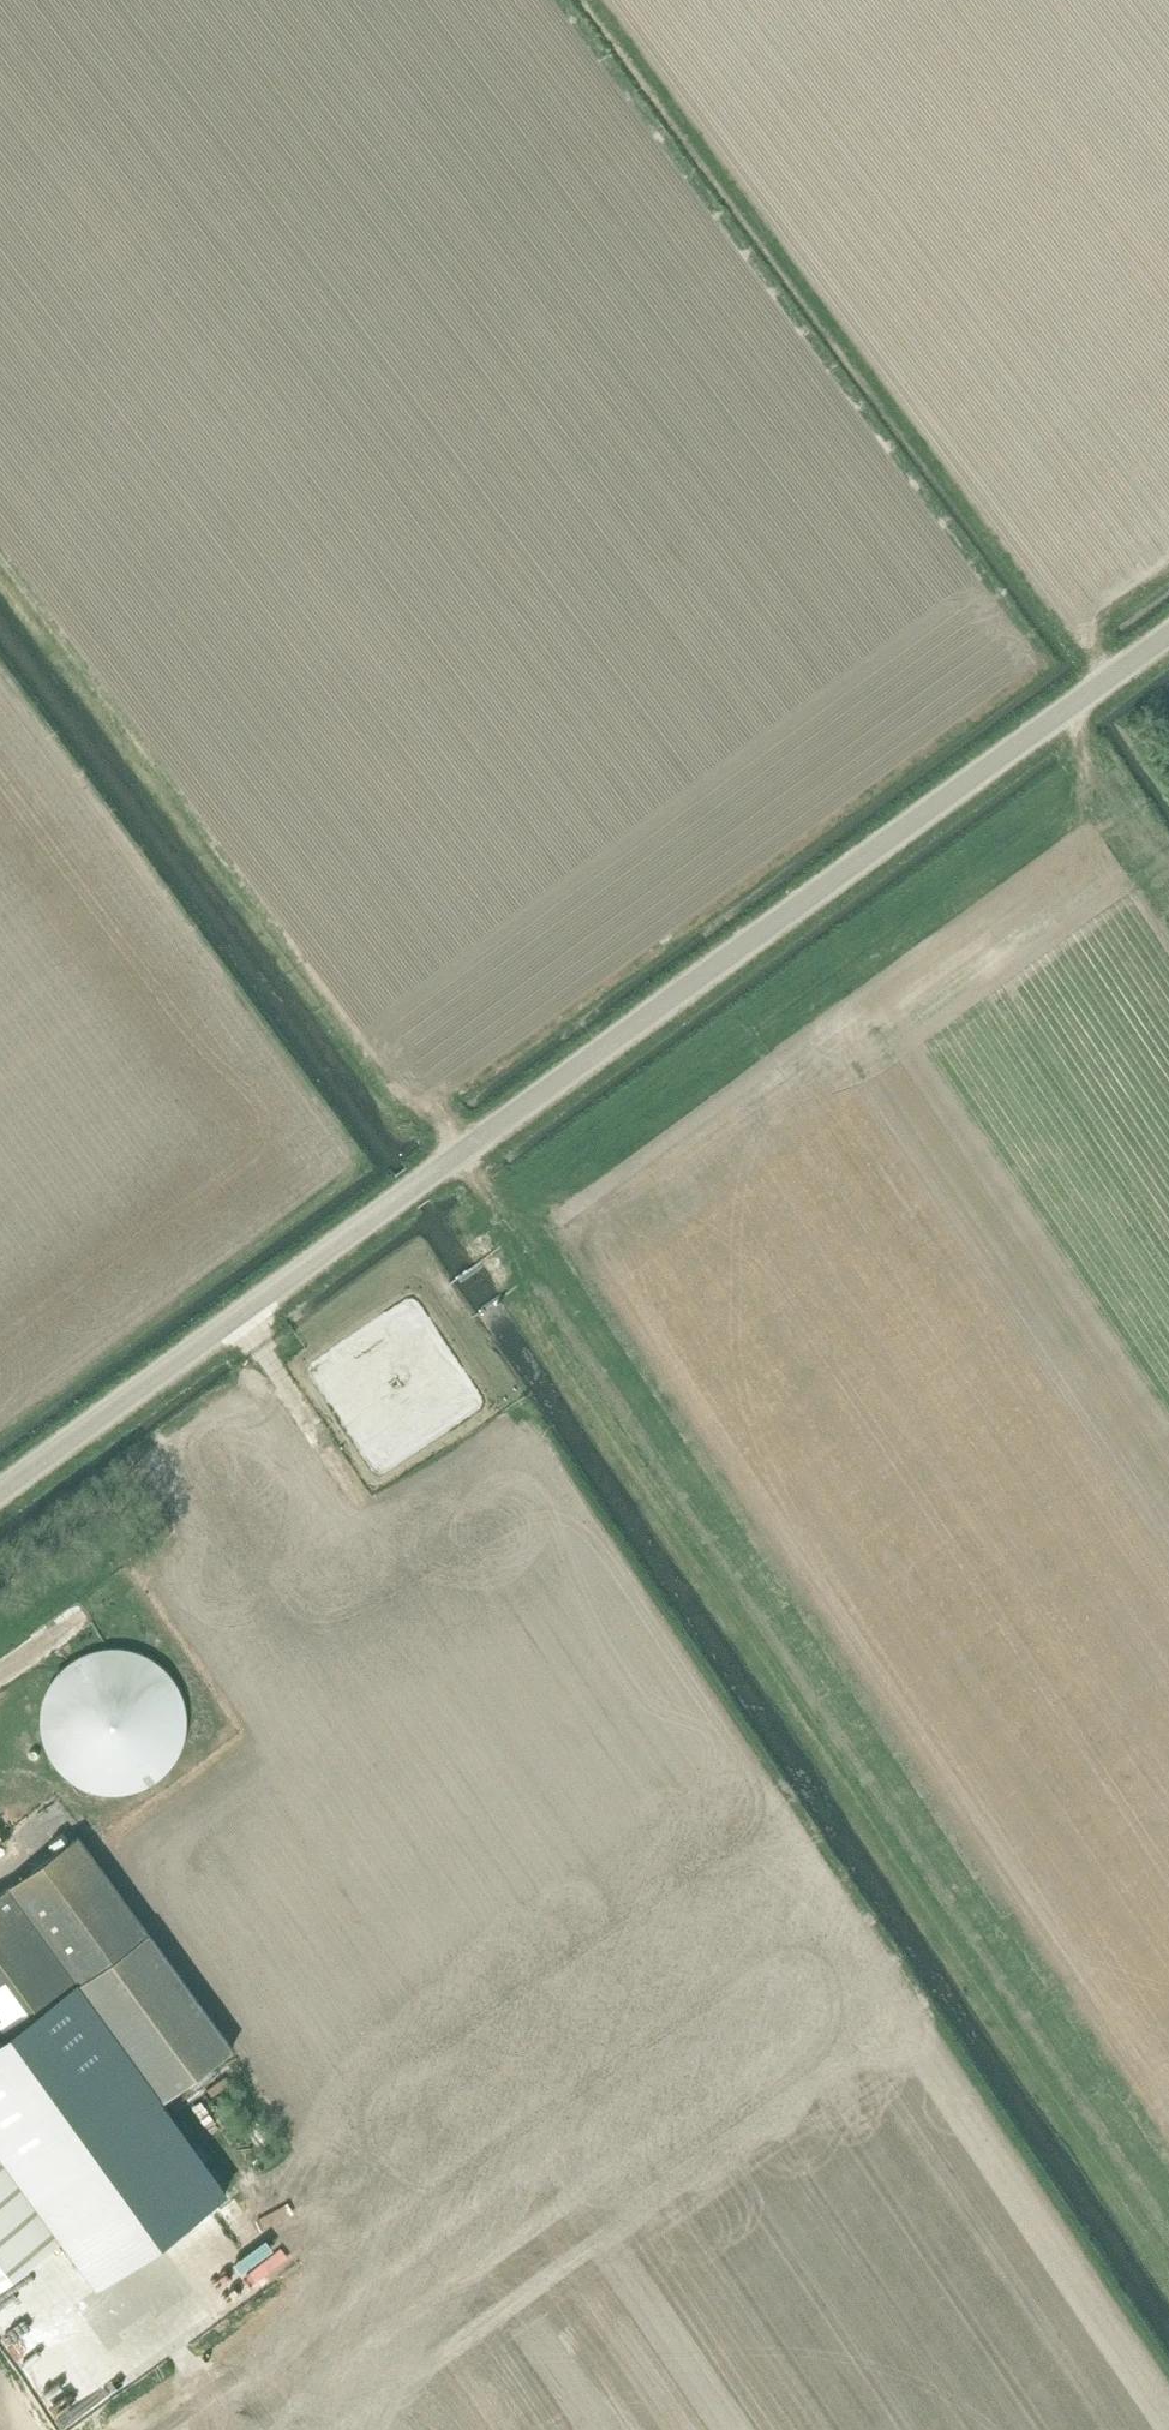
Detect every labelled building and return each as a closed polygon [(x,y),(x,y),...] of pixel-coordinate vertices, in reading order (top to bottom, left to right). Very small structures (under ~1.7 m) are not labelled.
[(44,1711),(43,1719),(44,1723),(45,1731),(46,1740),(49,1748),(53,1755),(57,1762),(63,1769),(69,1775),(75,1780),(83,1784),(90,1787),(98,1790),(106,1792),(115,1792),(123,1792),(131,1791),(140,1789),(147,1786),(155,1782),(162,1777),(168,1772),(174,1765),(179,1759),(183,1751),(186,1744),(188,1736),(190,1727),(190,1719),(190,1711),(188,1702),(186,1694),(183,1687),(179,1679),(174,1672),(168,1666),(162,1661),(155,1656),(147,1652),(140,1649),(131,1647),(123,1646),(117,1646),(111,1646),(102,1647),(94,1649),(86,1652),(79,1656),(72,1661),(66,1666),(60,1672),(55,1679),(51,1687),(48,1694),(45,1702),(44,1711)] [(77,1983),(151,1931),(81,1834),(0,1893),(0,2032),(4,2037),(77,1983)] [(151,1931),(77,1983),(162,2099),(234,2047),(151,1931)] [(0,2040),(0,2154),(62,2238),(97,2287),(229,2190),(162,2099),(77,1983),(4,2037),(0,2040)] [(62,2238),(0,2154),(0,2282),(62,2238)]
